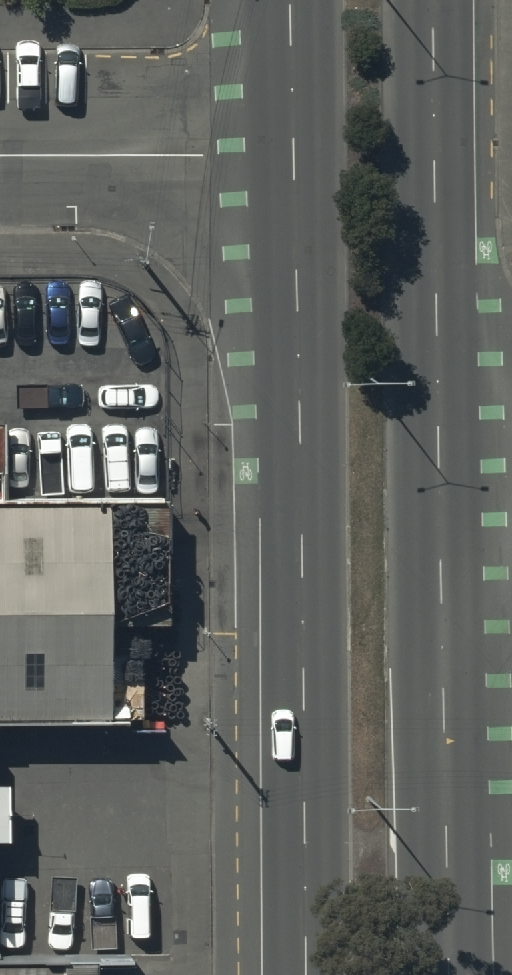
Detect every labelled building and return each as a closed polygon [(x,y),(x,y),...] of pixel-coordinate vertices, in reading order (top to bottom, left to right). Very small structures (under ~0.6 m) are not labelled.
[(115,730),(107,628),(169,629),(167,501),(0,504),(0,733),(115,730)] [(66,961),(0,962),(0,974),(66,974),(66,961)]
